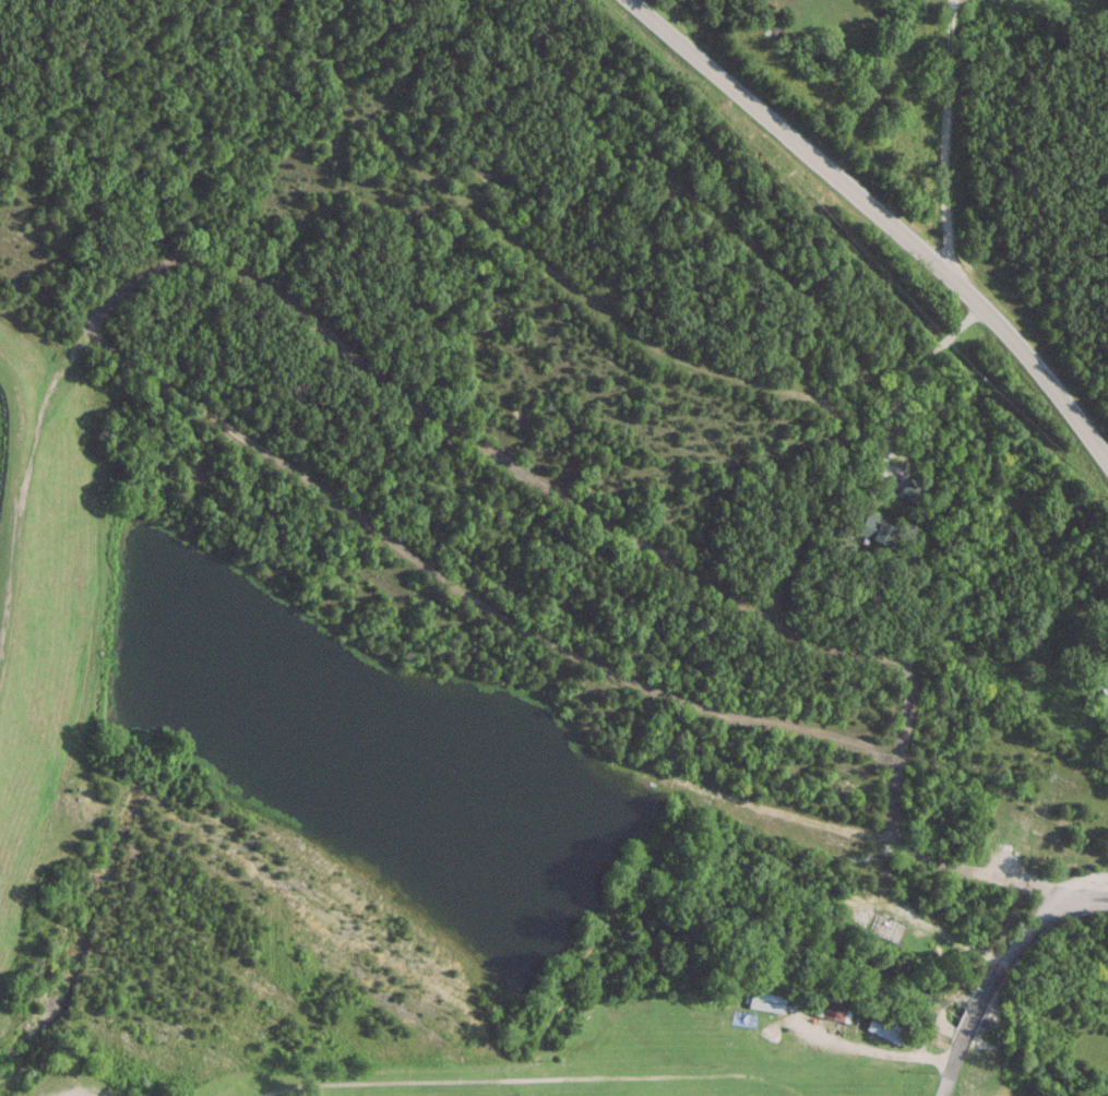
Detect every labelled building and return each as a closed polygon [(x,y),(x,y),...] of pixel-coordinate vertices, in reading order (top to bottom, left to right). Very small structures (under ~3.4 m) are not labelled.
[(896,495),(917,504),(925,487),(904,477),(896,495)] [(893,523),(865,512),(855,535),(883,546),(893,523)] [(851,995),(823,988),(816,1015),(844,1022),(851,995)] [(785,1010),(784,992),(749,993),(749,1011),(785,1010)] [(898,1044),(908,1024),(874,1009),(865,1029),(898,1044)]
